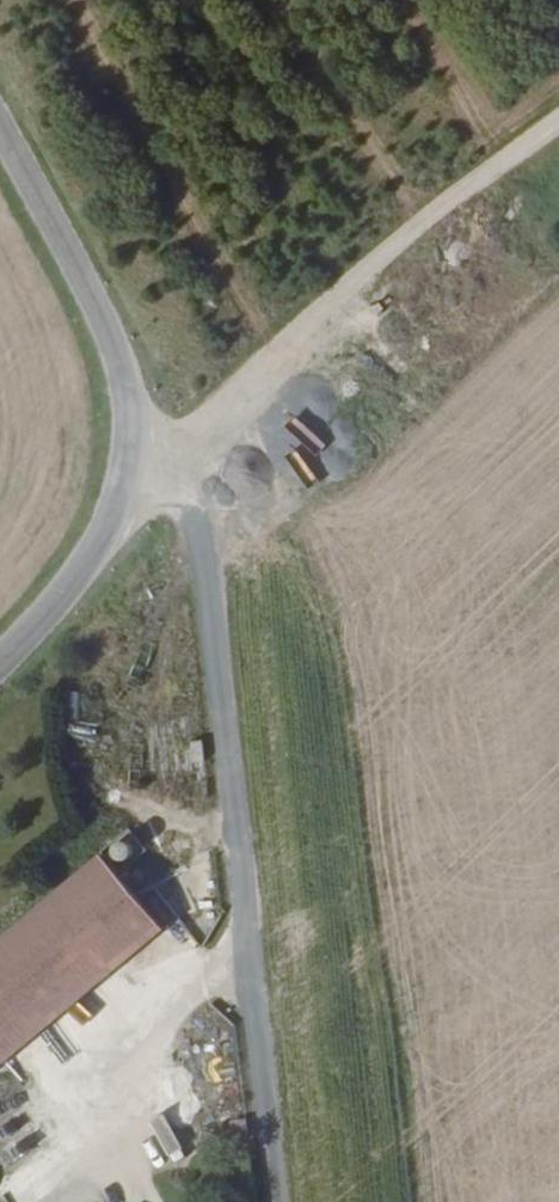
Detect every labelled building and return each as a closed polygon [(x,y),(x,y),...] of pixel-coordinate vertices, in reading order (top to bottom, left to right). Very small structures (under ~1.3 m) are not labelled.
[(80,828),(0,894),(0,1067),(165,929),(80,828)] [(246,1119),(234,1121),(236,1136),(248,1134),(246,1119)]
